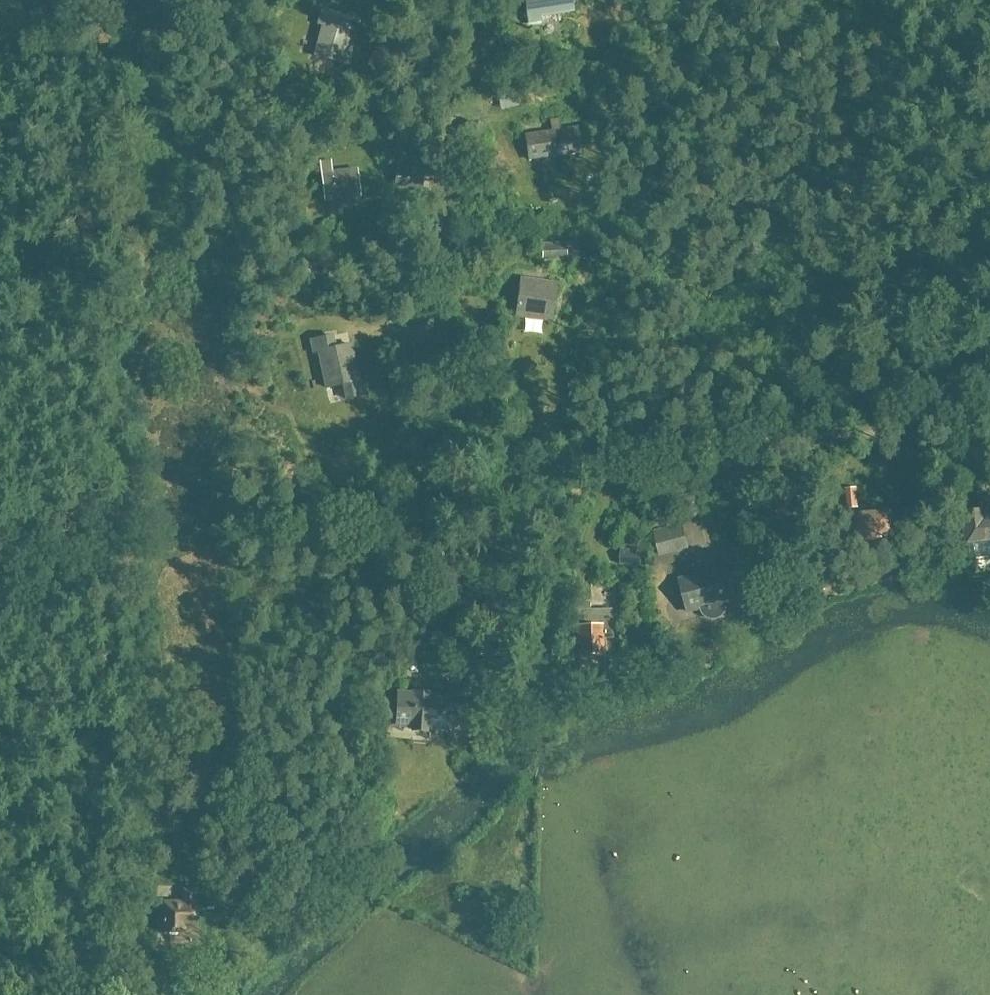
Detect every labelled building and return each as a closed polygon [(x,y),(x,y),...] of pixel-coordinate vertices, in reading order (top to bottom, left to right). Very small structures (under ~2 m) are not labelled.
[(527,23),(541,21),(541,16),(574,12),(573,0),(524,0),(527,23)] [(317,25),(319,25),(322,26),(316,57),(350,63),(353,45),(349,44),(352,26),(358,27),(359,17),(320,9),(317,25)] [(550,131),(525,135),(528,158),(581,150),(577,127),(560,130),(559,119),(548,121),(550,131)] [(547,178),(594,168),(590,148),(543,158),(547,178)] [(333,172),(332,161),(321,163),(325,199),(361,196),(359,170),(333,172)] [(424,172),(396,168),(394,186),(422,189),(424,172)] [(567,258),(567,244),(545,244),(545,258),(567,258)] [(517,316),(553,321),(558,284),(523,279),(517,316)] [(313,339),(315,352),(320,351),(327,387),(344,383),(347,398),(367,394),(364,378),(359,379),(351,343),(335,346),(333,335),(313,339)] [(984,515),(983,509),(965,512),(969,543),(971,559),(989,557),(989,515),(984,515)] [(892,510),(848,513),(850,537),(861,537),(861,541),(882,539),(882,535),(893,534),(892,510)] [(681,525),(653,532),(659,555),(687,548),(681,525)] [(622,550),(621,564),(640,566),(641,552),(622,550)] [(734,566),(681,580),(689,611),(701,608),(703,612),(707,616),(712,618),(717,617),(722,615),(725,611),(727,606),(727,601),(742,596),(734,566)] [(574,602),(576,656),(603,655),(602,638),(611,638),(610,609),(585,610),(584,601),(574,602)] [(471,659),(470,684),(494,685),(496,660),(471,659)] [(446,698),(400,694),(398,722),(414,724),(414,729),(427,730),(427,725),(444,726),(446,698)] [(197,901),(196,901),(196,889),(184,889),(184,901),(164,901),(163,931),(183,931),(183,927),(197,927),(197,901)] [(231,914),(228,915),(226,919),(225,923),(228,929),(234,930),(242,925),(242,920),(237,915),(231,914)]
